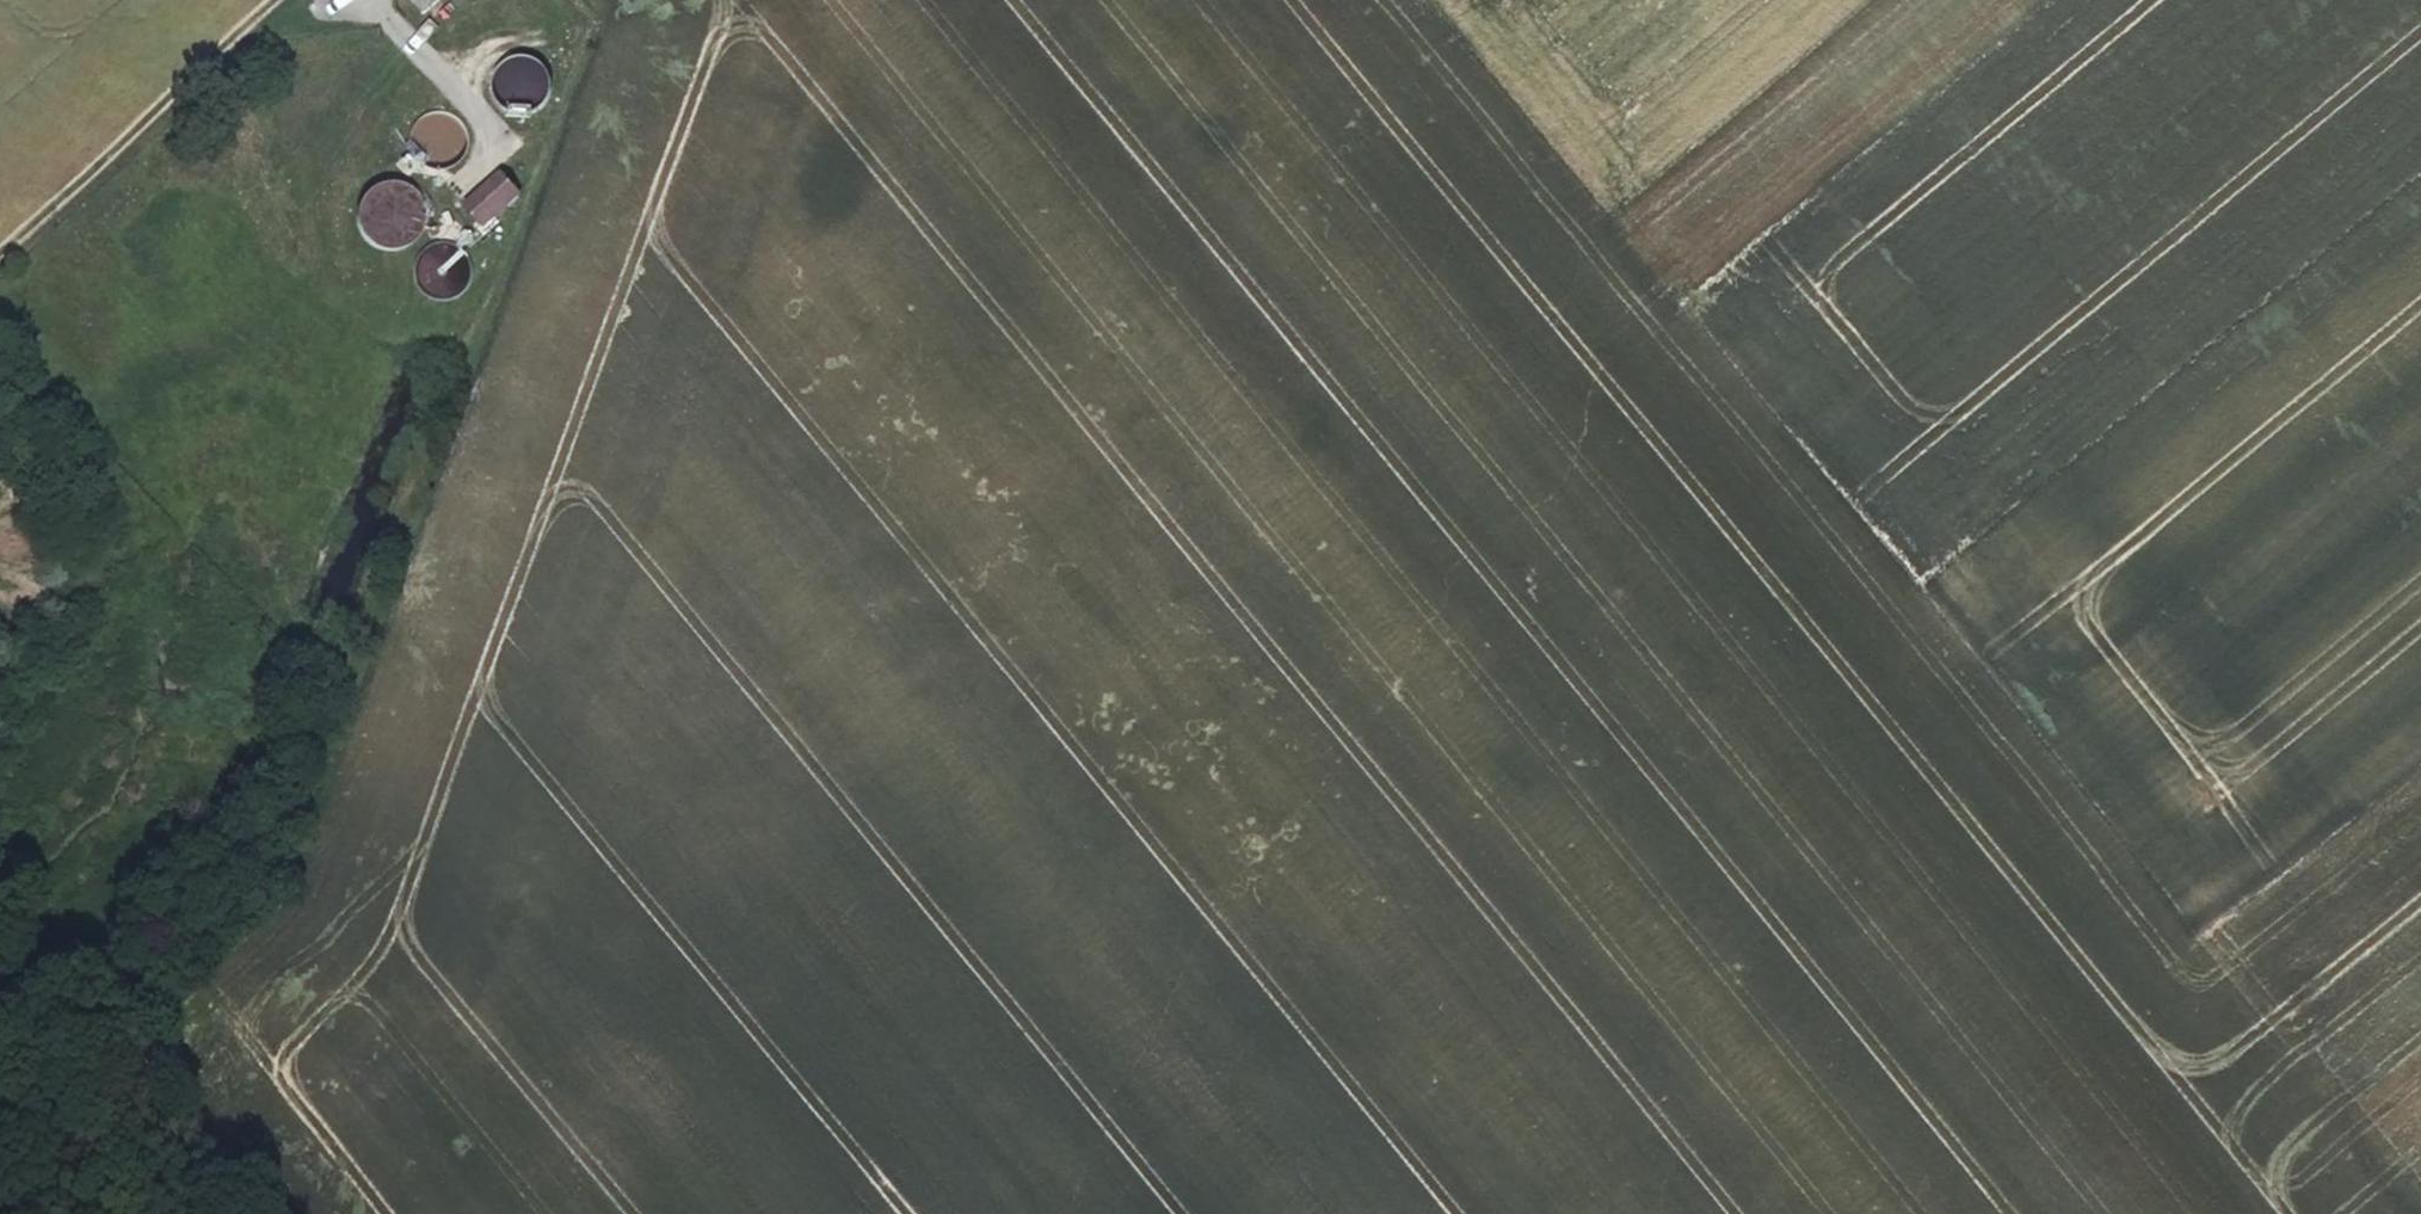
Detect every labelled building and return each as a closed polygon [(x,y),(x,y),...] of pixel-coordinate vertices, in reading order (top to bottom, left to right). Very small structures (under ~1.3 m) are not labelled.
[(423,14),(439,0),(411,0),(423,14)] [(522,194),(500,170),(462,206),(484,230),(522,194)]
